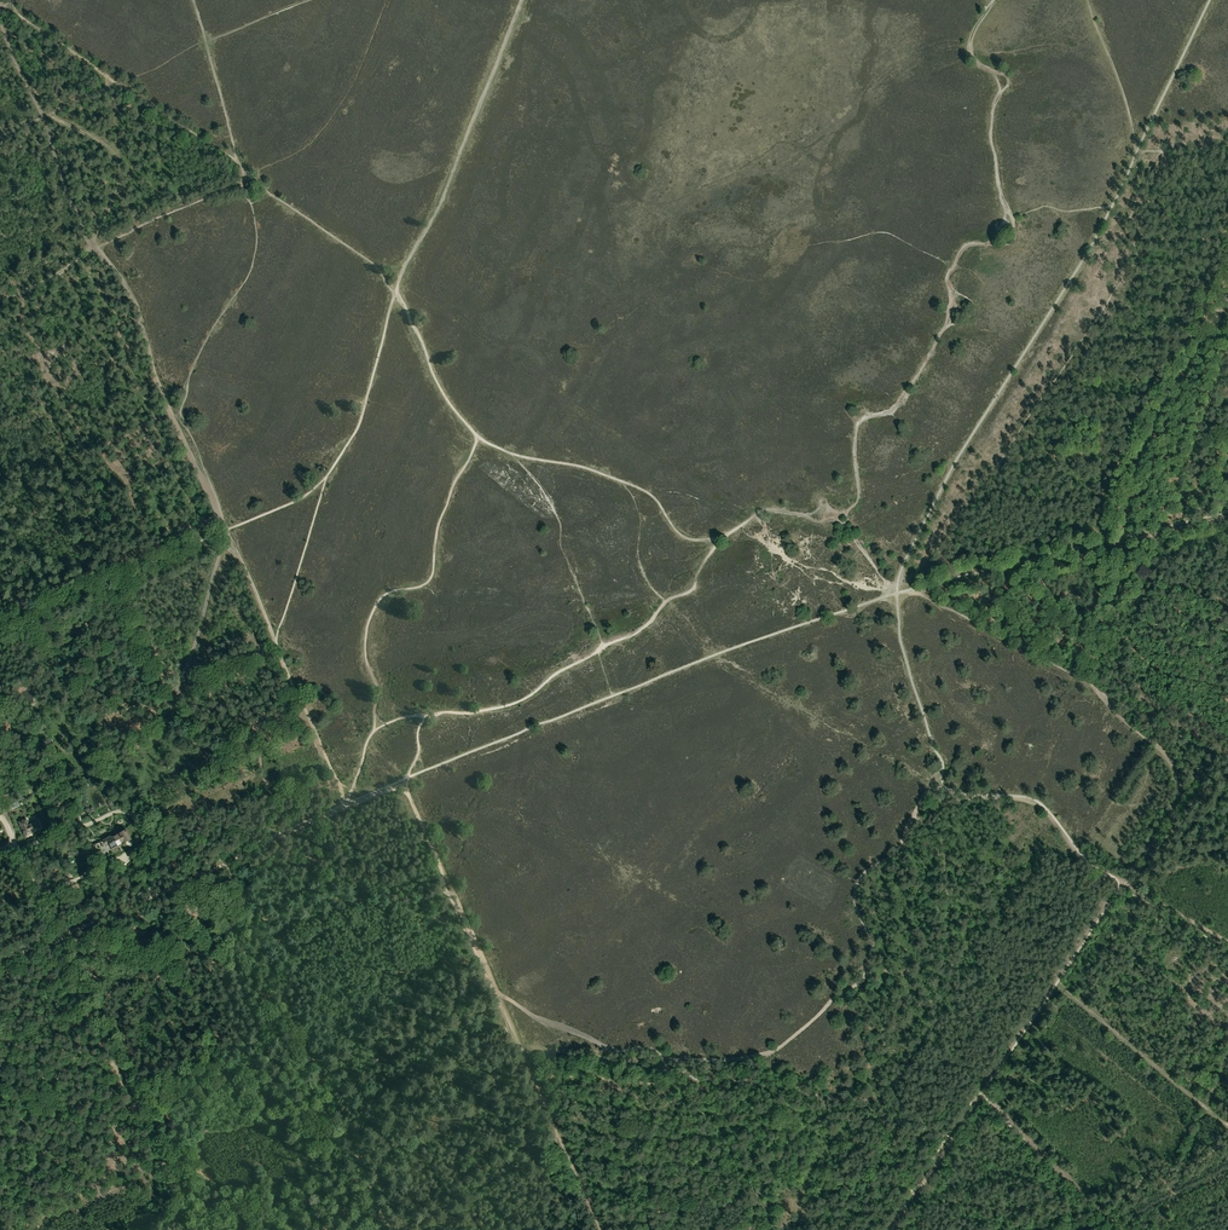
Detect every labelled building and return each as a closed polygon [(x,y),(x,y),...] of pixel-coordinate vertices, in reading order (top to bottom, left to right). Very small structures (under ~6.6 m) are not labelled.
[(41,749),(46,751),(50,749),(52,744),(50,740),(45,738),(40,741),(39,746),(41,749)] [(40,754),(36,746),(31,748),(35,756),(40,754)] [(27,798),(22,785),(14,789),(19,801),(27,798)] [(28,825),(26,819),(19,822),(26,837),(32,834),(31,832),(37,829),(34,823),(28,825)] [(111,837),(103,841),(104,845),(109,843),(112,849),(130,840),(126,831),(112,838),(111,837)]
